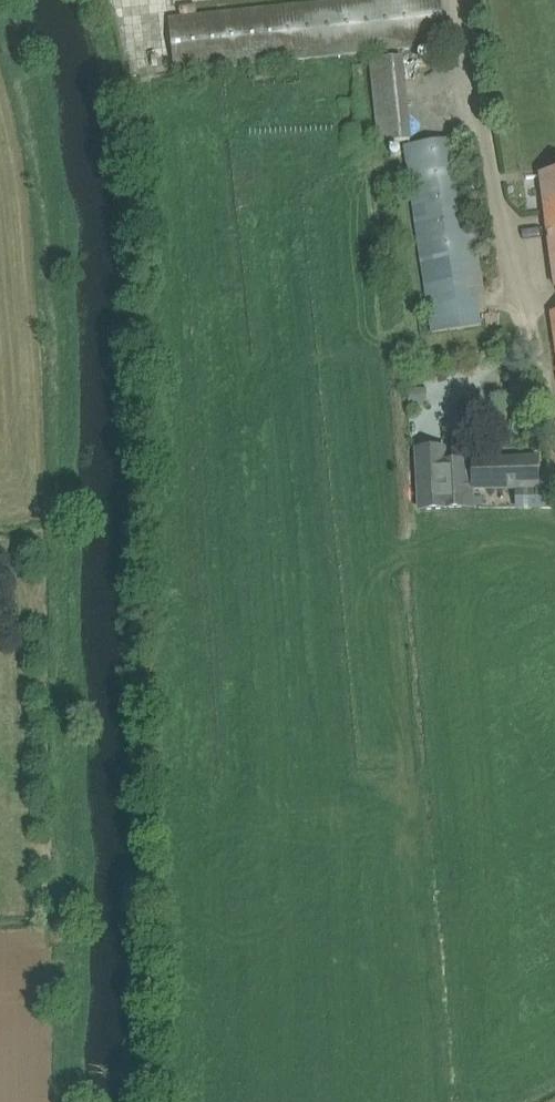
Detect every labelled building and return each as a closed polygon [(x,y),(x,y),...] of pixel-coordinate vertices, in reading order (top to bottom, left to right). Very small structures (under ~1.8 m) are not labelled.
[(445,44),(441,0),(352,0),(170,19),(176,72),(445,44)] [(373,59),(380,143),(411,141),(404,56),(373,59)] [(481,325),(476,294),(484,292),(461,138),(404,147),(432,332),(481,325)] [(542,176),(554,274),(554,174),(542,176)] [(426,391),(408,390),(408,409),(426,409),(426,391)] [(447,447),(415,449),(418,511),(475,508),(474,488),(538,488),(538,457),(473,456),(473,465),(466,465),(466,460),(448,462),(447,447)]
